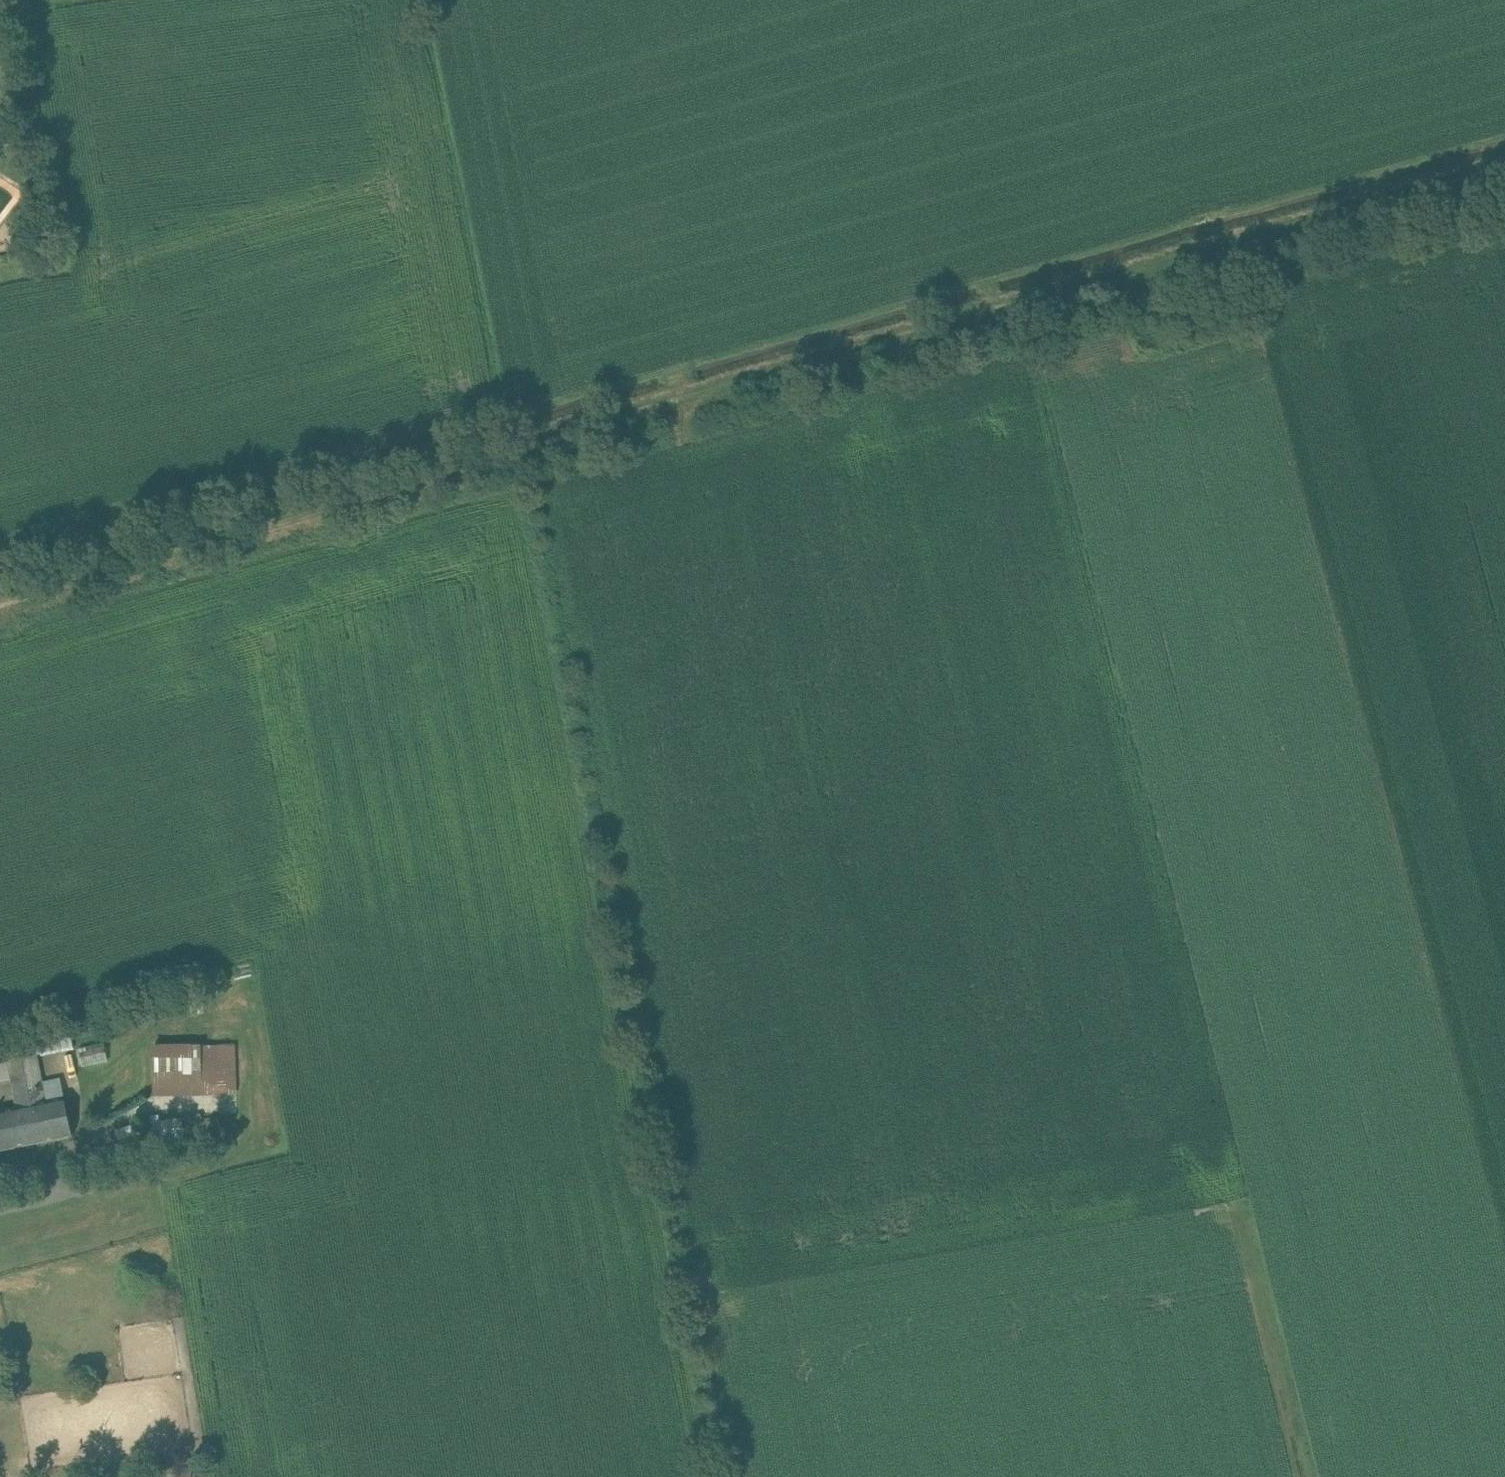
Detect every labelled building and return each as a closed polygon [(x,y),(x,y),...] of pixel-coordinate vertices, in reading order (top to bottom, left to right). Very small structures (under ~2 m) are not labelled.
[(65,1097),(46,1101),(37,1054),(74,1047),(69,1026),(53,1029),(54,1031),(34,1035),(34,1036),(6,1042),(9,1059),(8,1060),(17,1107),(0,1110),(0,1150),(73,1135),(65,1097)] [(83,1067),(108,1061),(105,1042),(78,1047),(83,1067)] [(238,1094),(237,1043),(154,1044),(156,1094),(238,1094)] [(151,1145),(185,1144),(184,1118),(165,1119),(165,1120),(150,1120),(151,1145)] [(180,1459),(176,1468),(191,1474),(194,1465),(180,1459)]
